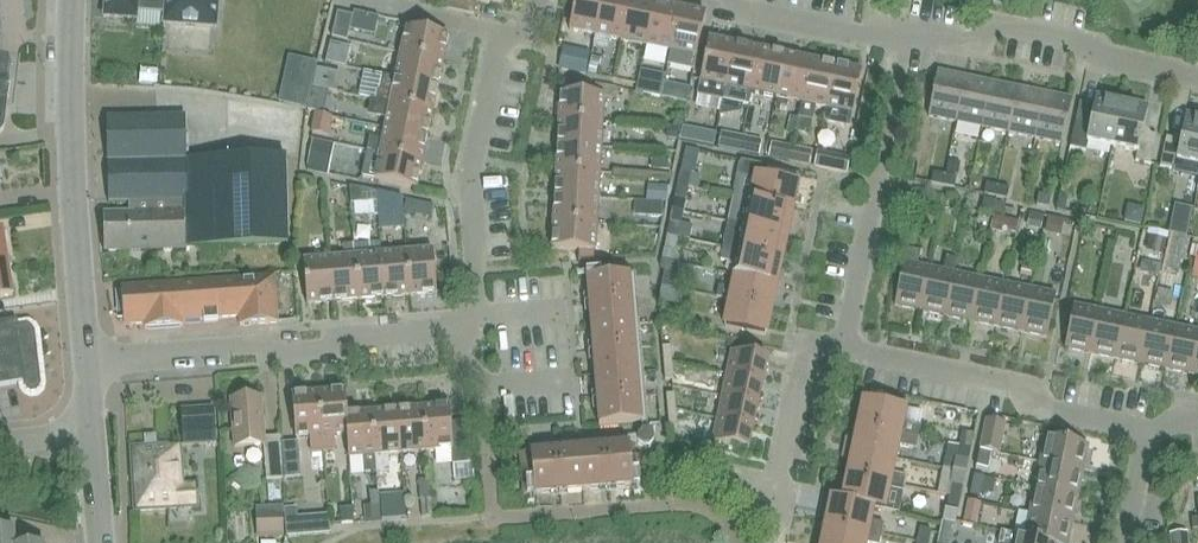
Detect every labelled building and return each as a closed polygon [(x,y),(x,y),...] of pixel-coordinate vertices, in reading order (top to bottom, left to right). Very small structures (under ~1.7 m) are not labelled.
[(104,18),(137,20),(136,27),(164,29),(165,23),(165,15),(166,0),(105,0),(104,18)] [(165,23),(216,27),(218,0),(166,0),(165,15),(165,23)] [(502,0),(449,0),(446,10),(474,16),(477,2),(501,7),(502,0)] [(603,0),(576,0),(569,30),(595,35),(603,0)] [(629,0),(603,0),(595,35),(620,41),(629,0)] [(654,3),(639,0),(629,0),(620,41),(646,46),(654,3)] [(681,0),(655,0),(654,3),(646,46),(671,51),(681,0)] [(671,51),(697,56),(708,0),(681,0),(671,51)] [(943,10),(945,0),(931,0),(930,8),(943,10)] [(1012,0),(994,0),(993,5),(1010,8),(1012,0)] [(353,16),(338,12),(332,38),(347,41),(353,16)] [(404,29),(399,55),(440,63),(445,38),(404,29)] [(726,87),(735,44),(709,39),(697,96),(722,101),(725,87),(726,87)] [(350,47),(330,43),(325,63),(345,67),(350,47)] [(751,92),(760,50),(735,44),(726,87),(751,92)] [(776,98),(785,55),(760,50),(751,92),(776,98)] [(563,51),(559,69),(587,75),(591,57),(563,51)] [(434,89),(440,63),(399,55),(394,78),(393,80),(434,89)] [(802,103),(811,60),(785,55),(776,98),(801,103),(802,103)] [(827,108),(836,66),(811,60),(802,103),(801,103),(798,118),(814,121),(817,106),(827,108)] [(862,71),(836,66),(827,108),(853,114),(862,71)] [(341,74),(316,69),(312,88),(336,93),(341,74)] [(956,122),(965,78),(938,72),(929,117),(956,122)] [(429,114),(434,89),(393,80),(394,78),(383,76),(380,90),(377,92),(375,100),(371,99),(370,102),(429,114)] [(982,128),(992,83),(965,78),(956,122),(982,128)] [(2,132),(3,129),(4,128),(9,82),(0,81),(0,132),(2,132)] [(664,87),(662,97),(677,100),(687,103),(690,88),(665,82),(664,87)] [(1008,133),(1017,89),(992,83),(982,128),(1008,133)] [(616,88),(595,84),(593,93),(614,97),(616,88)] [(329,92),(313,89),(310,103),(326,106),(329,92)] [(1035,139),(1045,94),(1017,89),(1008,133),(1035,139)] [(1072,100),(1045,94),(1035,139),(1063,144),(1072,100)] [(558,95),(556,121),(600,123),(602,97),(558,95)] [(1113,147),(1122,101),(1096,96),(1091,122),(1077,119),(1070,148),(1086,151),(1088,142),(1113,147)] [(1148,107),(1122,101),(1113,147),(1138,152),(1136,162),(1151,165),(1157,136),(1143,133),(1148,107)] [(424,140),(429,114),(370,102),(367,117),(375,118),(379,117),(385,119),(383,131),(424,140)] [(333,117),(314,114),(310,133),(329,137),(333,117)] [(1160,167),(1176,170),(1175,172),(1197,177),(1197,117),(1186,115),(1181,140),(1166,137),(1160,167)] [(287,157),(185,160),(184,117),(106,118),(108,202),(130,201),(130,214),(104,215),(104,252),(202,249),(202,247),(289,245),(287,157)] [(599,149),(600,123),(556,121),(555,147),(599,149)] [(716,135),(690,129),(687,141),(714,147),(716,135)] [(419,165),(424,140),(383,131),(377,157),(419,165)] [(724,132),(721,146),(739,149),(742,136),(724,132)] [(742,136),(739,149),(758,153),(761,140),(742,136)] [(330,144),(313,141),(307,171),(324,175),(330,144)] [(789,162),(793,146),(772,142),(768,158),(789,162)] [(813,151),(793,146),(789,162),(809,166),(813,151)] [(598,175),(599,149),(555,147),(554,173),(598,175)] [(698,152),(686,150),(684,162),(690,164),(696,161),(698,152)] [(850,160),(819,154),(816,168),(847,175),(850,160)] [(413,190),(419,165),(377,157),(372,182),(413,190)] [(742,163),(735,198),(793,210),(798,185),(765,178),(767,168),(742,163)] [(681,171),(677,188),(689,190),(692,174),(681,171)] [(945,175),(933,172),(931,183),(943,186),(945,175)] [(596,201),(598,175),(554,173),(552,199),(596,201)] [(954,188),(957,177),(945,175),(943,186),(954,188)] [(998,186),(986,183),(984,194),(995,197),(998,186)] [(1009,188),(998,186),(995,197),(1007,199),(1009,188)] [(361,189),(349,187),(350,204),(362,203),(361,189)] [(683,215),(689,190),(677,188),(672,213),(683,215)] [(401,197),(375,192),(377,214),(378,231),(404,229),(401,197)] [(1051,196),(1039,194),(1036,206),(1048,208),(1051,196)] [(787,236),(793,210),(735,198),(729,224),(787,236)] [(595,227),(596,201),(552,199),(551,225),(595,227)] [(420,202),(404,202),(404,215),(420,215),(420,202)] [(1064,213),(1078,216),(1078,215),(1080,206),(1066,203),(1064,213)] [(681,223),(683,215),(672,213),(667,238),(678,240),(679,238),(695,241),(698,227),(681,223)] [(1048,218),(1045,233),(1061,236),(1064,221),(1065,219),(1049,215),(1048,218)] [(1193,217),(1189,237),(1197,239),(1197,218),(1193,217)] [(782,261),(787,236),(729,224),(724,249),(782,261)] [(594,253),(595,227),(551,225),(550,251),(594,253)] [(676,252),(678,240),(667,238),(662,262),(678,266),(680,257),(676,252)] [(1189,244),(1168,239),(1163,264),(1183,268),(1189,244)] [(383,298),(380,256),(379,242),(353,244),(357,300),(383,298)] [(357,300),(353,244),(342,245),(343,259),(328,260),(331,302),(357,300)] [(921,312),(930,269),(918,266),(921,252),(901,247),(898,263),(904,264),(895,307),(921,312)] [(777,286),(782,261),(724,249),(721,262),(738,266),(736,278),(777,286)] [(431,252),(405,254),(409,296),(434,294),(431,252)] [(409,296),(405,254),(380,256),(383,298),(409,296)] [(946,317),(955,274),(958,259),(945,257),(942,271),(930,269),(921,312),(946,317)] [(331,302),(328,260),(302,262),(305,304),(331,302)] [(7,262),(0,264),(0,297),(12,295),(7,262)] [(674,287),(678,266),(662,262),(660,268),(664,272),(661,288),(684,293),(685,290),(674,287)] [(639,424),(626,267),(584,271),(597,428),(639,424)] [(971,322),(980,279),(955,274),(946,317),(971,322)] [(771,311),(777,286),(736,278),(731,303),(771,311)] [(236,279),(121,287),(120,288),(123,327),(143,325),(144,331),(182,328),(181,322),(202,321),(202,324),(218,322),(218,319),(239,317),(239,325),(278,322),(275,282),(237,284),(236,279)] [(996,327),(1005,284),(980,279),(971,322),(996,327)] [(1021,333),(1030,290),(1005,284),(996,327),(1021,333)] [(681,305),(684,293),(661,288),(658,300),(681,305)] [(1056,295),(1030,290),(1021,333),(1047,338),(1056,295)] [(766,337),(771,311),(731,303),(725,328),(766,337)] [(1091,354),(1100,311),(1074,306),(1065,349),(1091,354)] [(1116,360),(1125,316),(1100,311),(1091,354),(1116,360)] [(1141,365),(1150,322),(1125,316),(1116,360),(1141,365)] [(34,332),(31,329),(27,326),(15,328),(13,321),(0,324),(0,385),(22,382),(23,389),(30,394),(36,393),(40,385),(34,332)] [(1166,370),(1175,327),(1150,322),(1141,365),(1166,370)] [(1197,344),(1197,332),(1175,327),(1166,370),(1192,375),(1197,344)] [(672,363),(671,346),(662,347),(664,363),(672,363)] [(732,352),(727,375),(763,382),(768,359),(732,352)] [(672,363),(664,363),(665,380),(674,379),(672,363)] [(759,405),(763,382),(727,375),(722,397),(759,405)] [(343,392),(318,394),(322,452),(336,451),(335,437),(346,436),(344,416),(343,392)] [(676,411),(675,393),(666,394),(667,411),(676,411)] [(322,452),(318,394),(291,396),(295,440),(309,439),(310,453),(322,452)] [(754,427),(759,405),(722,397),(718,419),(754,427)] [(282,479),(281,469),(278,438),(263,440),(259,398),(230,400),(235,447),(262,445),(264,470),(265,481),(282,479)] [(861,401),(856,425),(918,438),(921,426),(898,422),(901,409),(861,401)] [(216,443),(213,408),(180,410),(183,445),(216,443)] [(470,424),(448,425),(447,408),(421,410),(425,454),(450,452),(450,450),(451,450),(453,466),(472,465),(470,424)] [(425,454),(421,410),(396,412),(399,456),(425,454)] [(676,411),(667,411),(669,429),(678,428),(676,411)] [(399,456),(396,412),(370,414),(374,458),(375,458),(376,472),(390,471),(389,457),(399,456)] [(374,458),(370,414),(344,416),(346,436),(348,460),(374,458)] [(749,450),(754,427),(718,419),(713,442),(749,450)] [(985,421),(978,450),(997,454),(1003,425),(985,421)] [(916,450),(918,438),(856,425),(851,450),(891,458),(894,445),(916,450)] [(653,435),(648,431),(642,432),(637,437),(638,444),(644,448),(650,447),(654,441),(653,435)] [(962,432),(959,446),(971,449),(974,435),(962,432)] [(155,445),(155,436),(145,436),(146,446),(130,447),(134,512),(199,508),(198,483),(183,484),(181,446),(168,446),(168,444),(155,445)] [(1044,437),(1038,463),(1081,472),(1087,447),(1044,437)] [(626,440),(607,442),(517,450),(521,498),(640,487),(638,459),(633,460),(632,448),(627,448),(626,440)] [(283,474),(297,473),(295,445),(280,447),(283,474)] [(966,473),(971,449),(959,446),(957,457),(955,457),(952,470),(966,473)] [(888,472),(891,458),(851,450),(846,474),(905,486),(907,476),(888,472)] [(997,456),(997,454),(978,450),(978,452),(979,452),(977,460),(988,463),(990,454),(997,456)] [(1076,497),(1081,472),(1038,463),(1033,488),(1076,497)] [(961,498),(966,473),(952,470),(949,485),(951,485),(949,495),(961,498)] [(900,513),(905,486),(846,474),(841,499),(870,505),(869,507),(900,513)] [(984,477),(973,475),(970,494),(980,495),(984,477)] [(1070,522),(1076,497),(1033,488),(1027,513),(1070,522)] [(956,524),(961,498),(949,495),(946,510),(944,510),(942,521),(956,524)] [(867,520),(869,507),(870,505),(841,499),(828,496),(823,522),(881,534),(884,523),(867,520)] [(982,502),(968,499),(963,523),(977,526),(982,502)] [(432,516),(431,500),(421,501),(422,517),(432,516)] [(397,519),(395,501),(381,503),(382,520),(397,519)] [(381,520),(380,503),(364,504),(366,521),(381,520)] [(354,523),(353,506),(338,507),(339,524),(354,523)] [(284,533),(283,512),(256,513),(257,534),(284,533)] [(1070,522),(1027,513),(1022,537),(1049,542),(1066,542),(1070,522)] [(307,535),(305,516),(285,517),(286,537),(307,535)] [(952,523),(942,521),(939,535),(950,537),(952,523)] [(881,534),(823,522),(819,542),(862,542),(867,542),(879,542),(881,534)] [(917,541),(926,542),(929,542),(932,531),(919,528),(917,541)] [(12,531),(0,532),(0,542),(13,542),(12,531)] [(1022,537),(1014,535),(1015,534),(1001,531),(998,542),(1049,542),(1022,537)] [(1188,532),(1169,534),(1169,542),(1189,542),(1188,532)]
